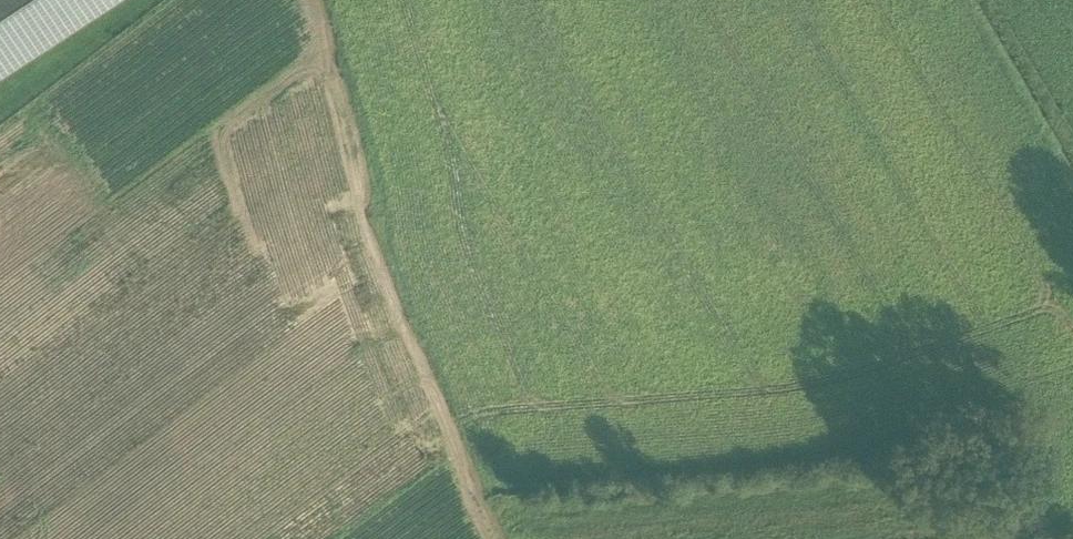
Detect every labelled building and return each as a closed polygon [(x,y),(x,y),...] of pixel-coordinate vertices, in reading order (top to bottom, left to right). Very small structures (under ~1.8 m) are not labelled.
[(121,0),(0,0),(0,79),(121,0)]
